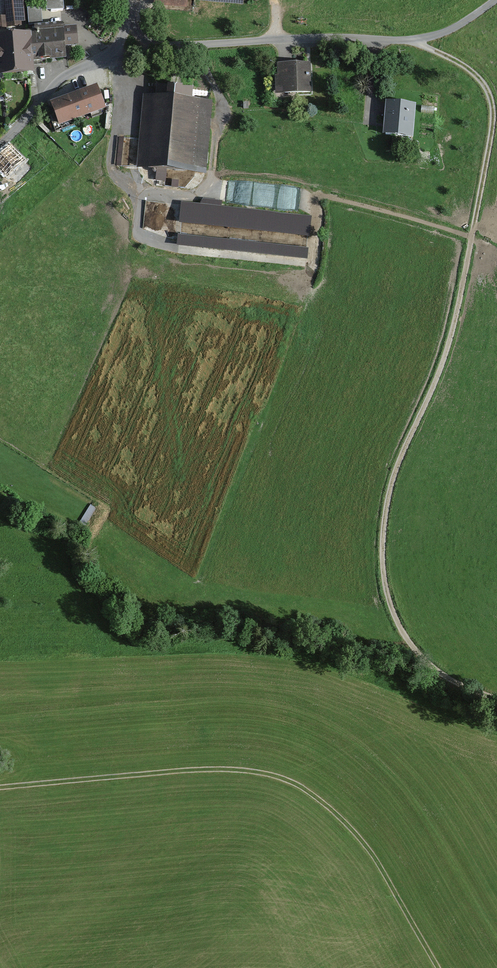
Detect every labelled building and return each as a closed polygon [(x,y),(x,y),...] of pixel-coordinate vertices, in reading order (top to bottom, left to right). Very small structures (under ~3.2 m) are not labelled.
[(31,59),(29,34),(26,34),(23,0),(6,0),(10,36),(0,37),(0,74),(32,71),(31,59)] [(48,11),(65,9),(64,0),(47,2),(48,11)] [(35,33),(29,34),(31,59),(64,56),(63,46),(76,44),(74,28),(63,29),(62,24),(35,26),(35,33)] [(314,94),(313,65),(278,66),(279,95),(314,94)] [(100,89),(56,103),(64,128),(95,118),(93,113),(106,109),(100,89)] [(213,104),(146,97),(141,170),(208,175),(213,104)] [(418,107),(389,104),(386,135),(414,138),(418,107)] [(13,148),(0,160),(0,167),(16,184),(33,170),(13,148)] [(312,217),(184,204),(182,220),(311,233),(312,217)] [(310,249),(182,236),(181,248),(309,261),(310,249)]
